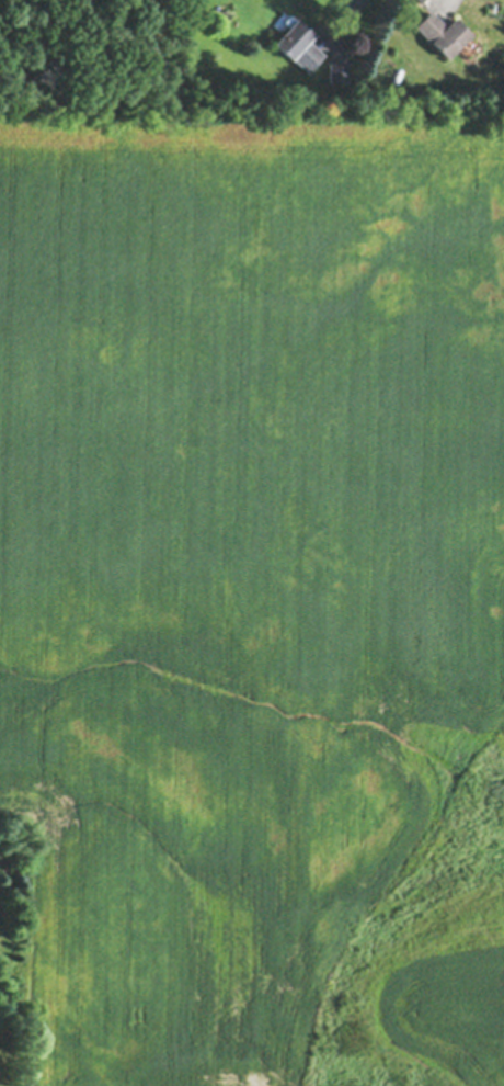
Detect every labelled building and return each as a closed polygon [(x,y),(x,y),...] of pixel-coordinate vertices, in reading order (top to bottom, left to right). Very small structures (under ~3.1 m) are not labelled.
[(473,32),(448,56),(431,38),(416,24),(432,8),(447,23),(456,14),(473,32)] [(274,41),(297,15),(316,32),(309,38),(324,53),(309,70),(294,56),(293,57),(274,41)] [(330,59),(348,59),(348,80),(330,80),(330,59)] [(404,70),(399,83),(389,79),(396,66),(404,70)]
